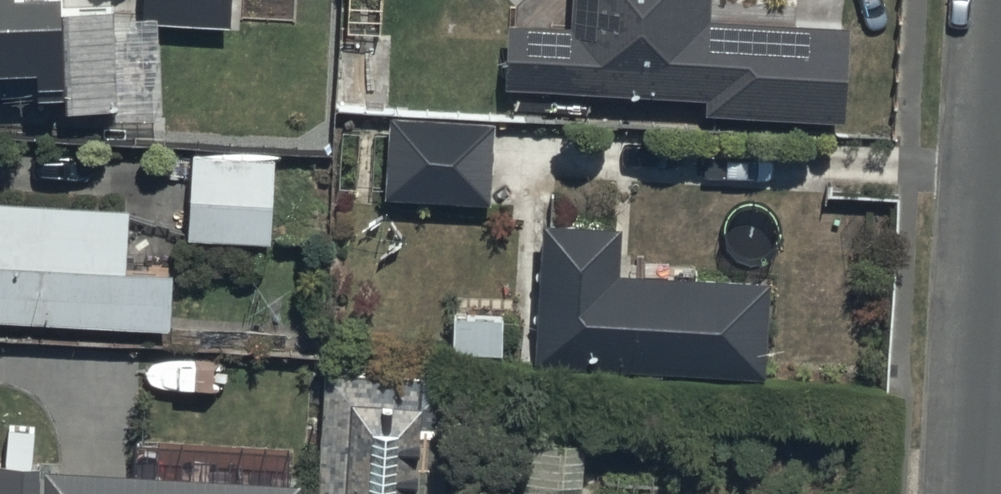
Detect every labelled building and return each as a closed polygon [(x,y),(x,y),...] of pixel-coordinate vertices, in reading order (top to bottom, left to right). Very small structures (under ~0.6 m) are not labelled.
[(109,96),(104,0),(0,0),(0,103),(109,96)] [(139,17),(231,20),(232,0),(140,0),(139,17)] [(568,17),(509,14),(506,80),(701,90),(700,106),(837,113),(841,22),(706,16),(706,0),(569,0),(568,17)] [(384,108),(380,190),(492,197),(497,114),(384,108)] [(275,153),(185,149),(181,234),(270,238),(275,153)] [(167,322),(170,258),(123,256),(125,202),(0,197),(0,314),(167,322)] [(621,215),(539,211),(533,350),(766,361),(770,273),(618,266),(621,215)] [(452,304),(449,345),(500,348),(502,307),(452,304)] [(320,362),(312,493),(441,493),(449,369),(320,362)] [(0,469),(0,493),(39,493),(40,472),(0,469)] [(47,474),(46,493),(302,493),(303,488),(47,474)] [(679,490),(539,482),(539,493),(678,493),(679,490)]
